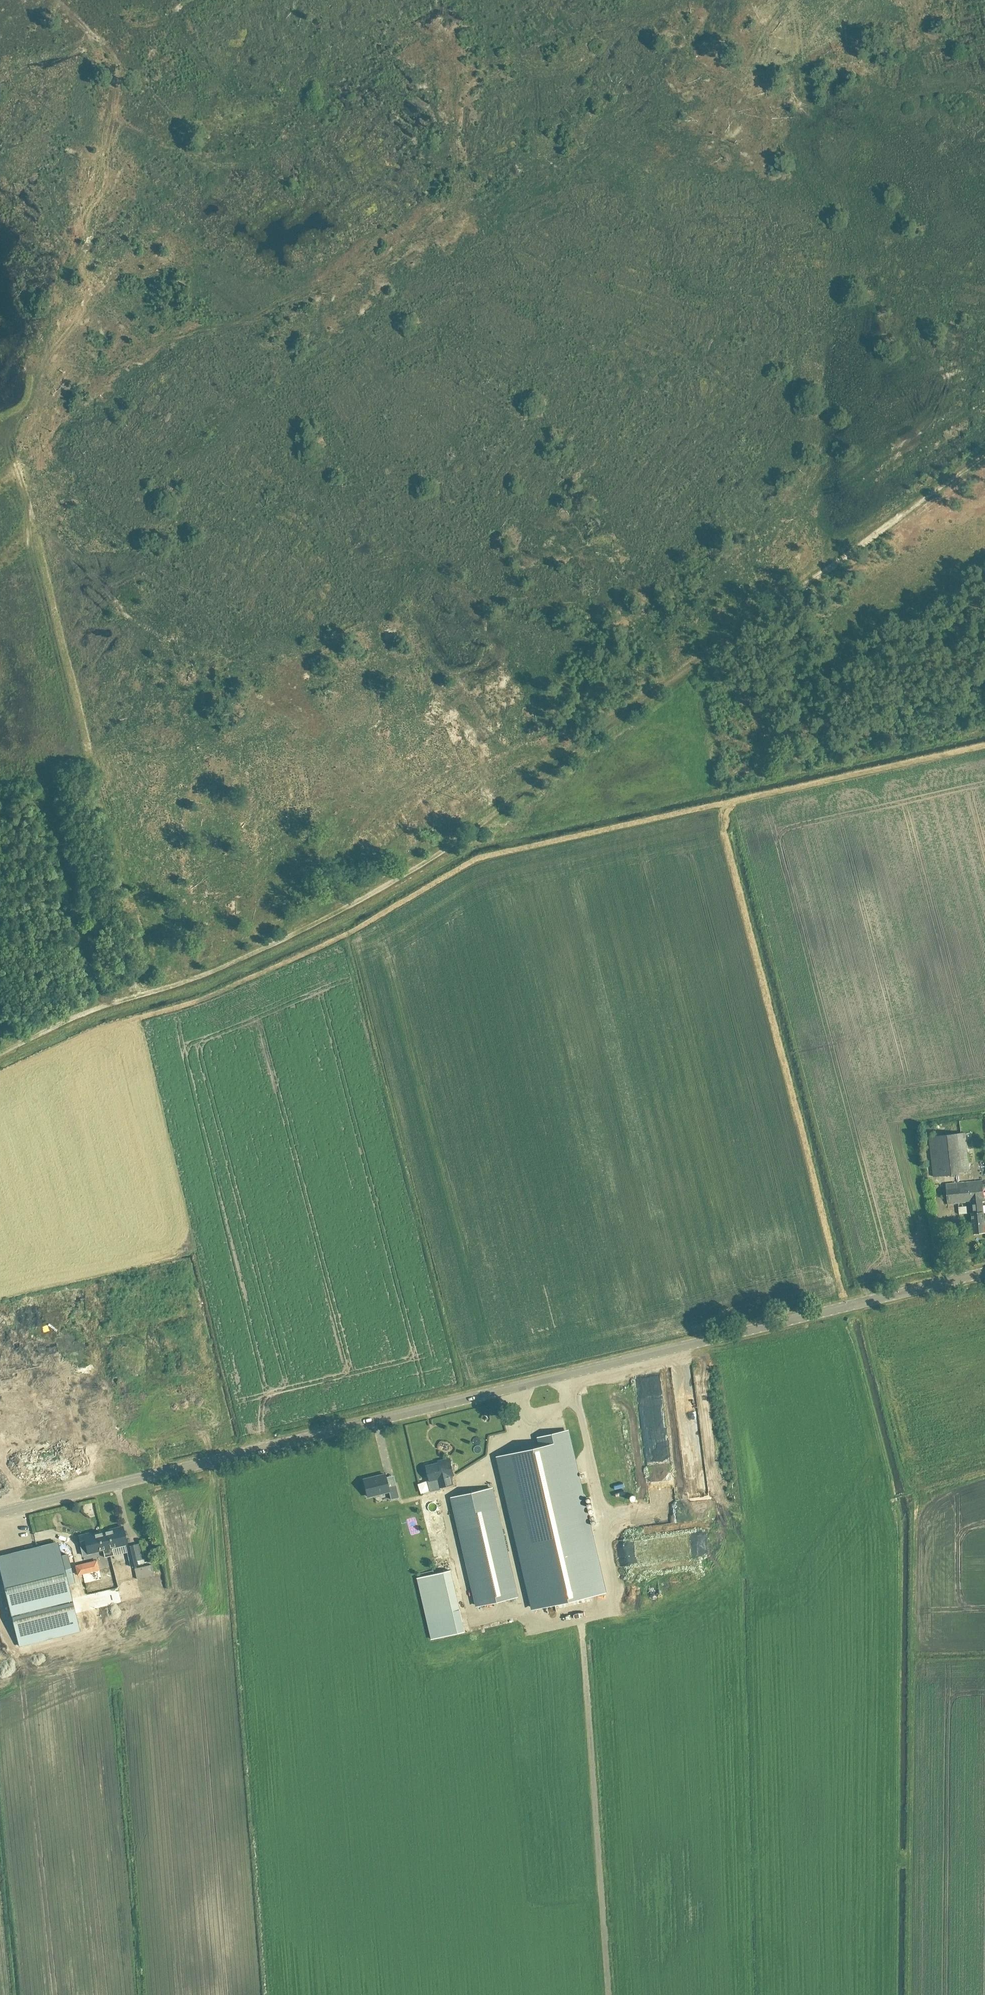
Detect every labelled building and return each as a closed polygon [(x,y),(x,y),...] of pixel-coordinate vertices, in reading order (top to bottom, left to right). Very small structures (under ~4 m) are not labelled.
[(933,1176),(971,1172),(966,1132),(929,1136),(933,1176)] [(984,1232),(984,1223),(984,1212),(983,1212),(982,1202),(984,1201),(982,1181),(946,1185),(948,1203),(971,1201),(972,1213),(974,1233),(984,1232)] [(17,1367),(24,1374),(32,1366),(25,1359),(17,1367)] [(658,1475),(671,1474),(669,1450),(654,1452),(655,1461),(662,1461),(663,1470),(657,1470),(658,1475)] [(452,1475),(454,1475),(451,1458),(442,1460),(442,1462),(427,1466),(430,1480),(438,1478),(441,1487),(454,1484),(452,1475)] [(396,1485),(388,1487),(385,1474),(364,1479),(368,1496),(389,1491),(391,1499),(399,1497),(396,1485)] [(492,1488),(452,1497),(478,1605),(518,1596),(492,1488)] [(721,1513),(721,1501),(712,1501),(713,1513),(721,1513)] [(104,1531),(110,1556),(114,1554),(112,1547),(127,1544),(123,1525),(103,1530),(104,1531)] [(82,1546),(86,1544),(89,1553),(103,1550),(105,1557),(110,1556),(104,1531),(79,1536),(82,1546)] [(88,1577),(75,1580),(68,1554),(62,1555),(59,1543),(0,1558),(0,1565),(8,1596),(19,1645),(100,1625),(126,1619),(117,1584),(114,1571),(88,1577)] [(137,1560),(134,1545),(127,1546),(131,1566),(138,1565),(137,1560)] [(97,1554),(75,1560),(78,1572),(100,1566),(97,1554)] [(465,1631),(451,1570),(418,1578),(432,1639),(465,1631)]
